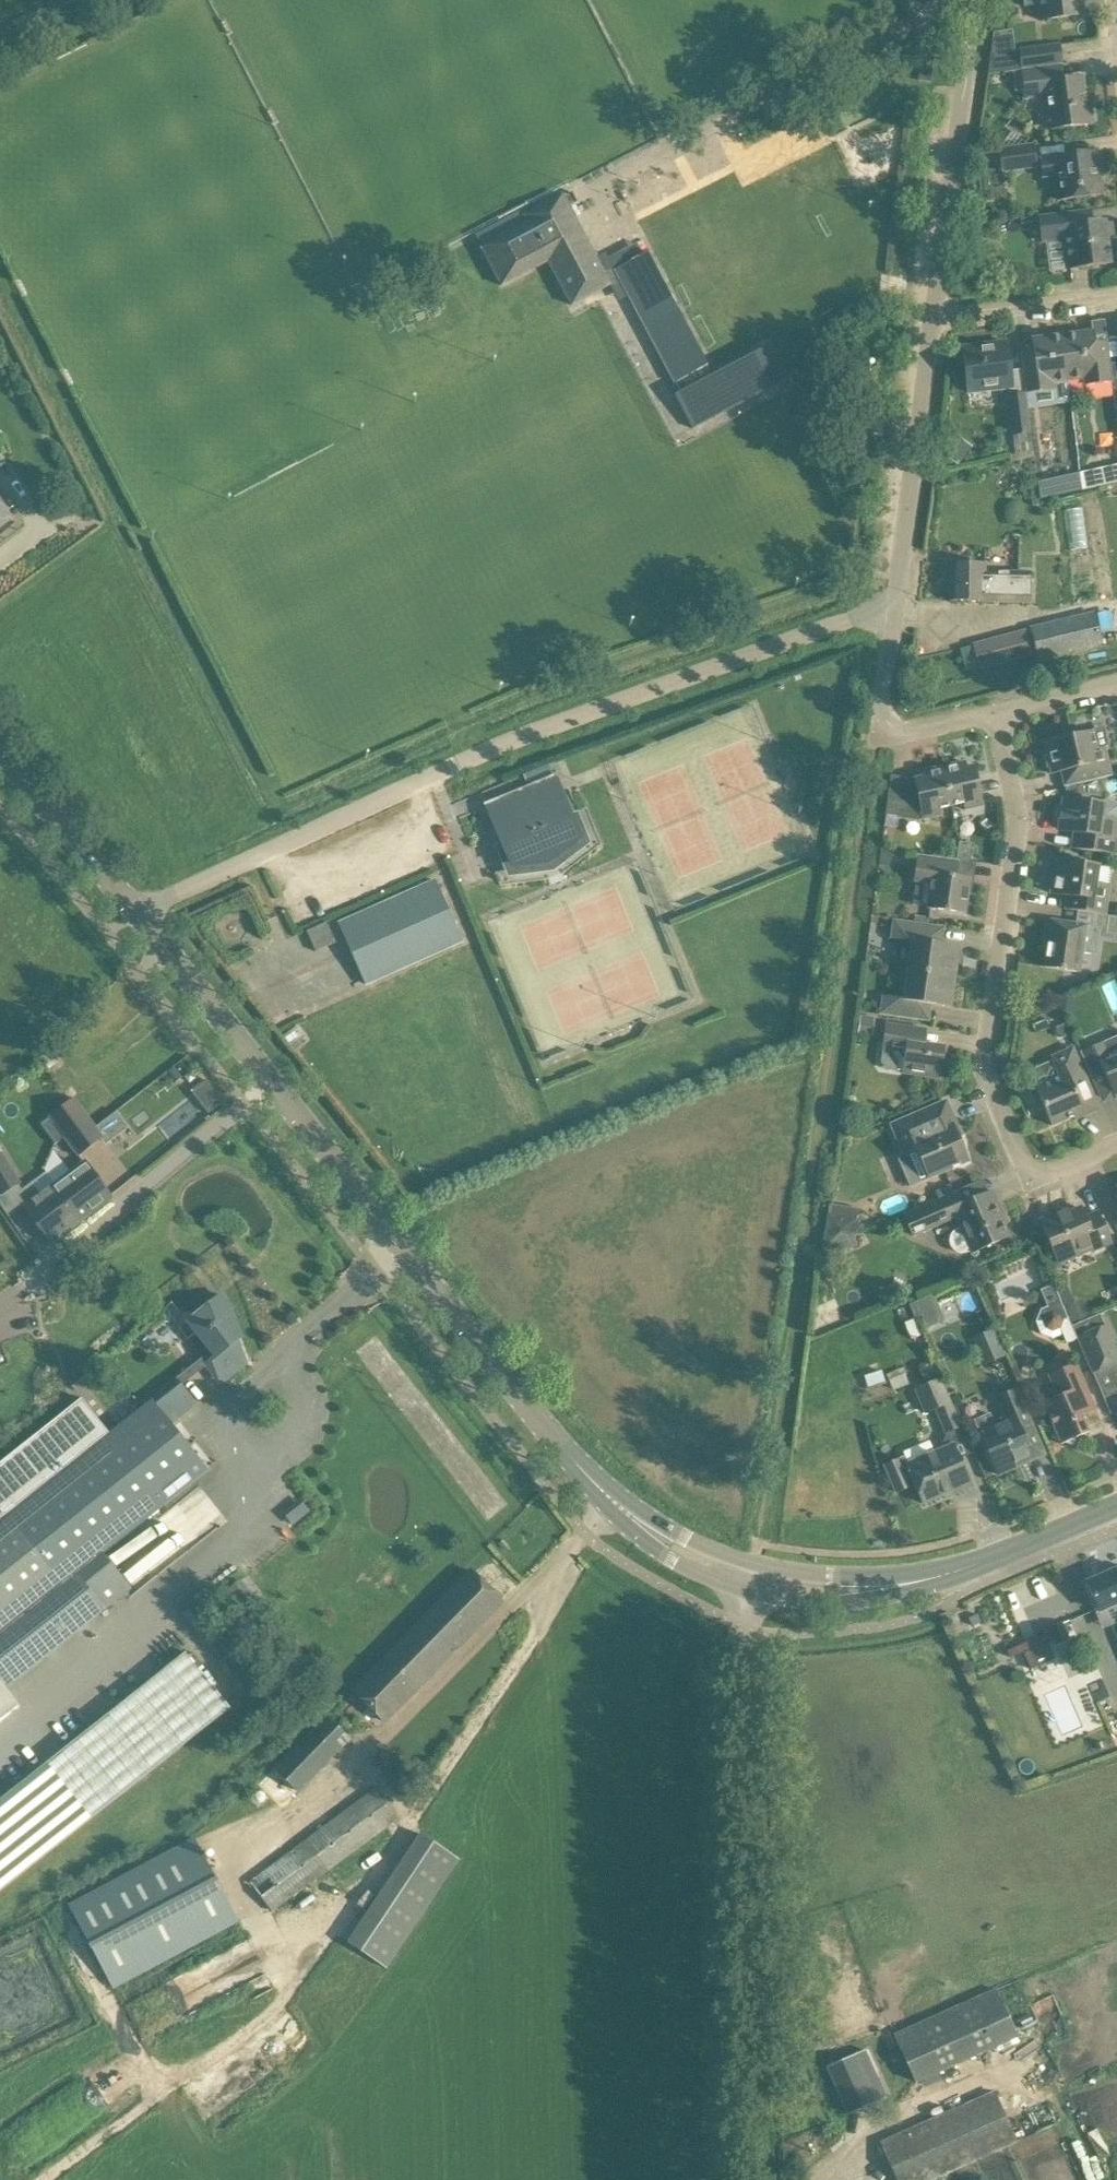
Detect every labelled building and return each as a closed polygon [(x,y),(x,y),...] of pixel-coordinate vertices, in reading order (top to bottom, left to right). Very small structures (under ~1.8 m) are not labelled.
[(1023,6),(1039,4),(1040,20),(1079,15),(1077,0),(1023,0),(1023,6)] [(1059,45),(1037,47),(1009,51),(1007,37),(994,38),(993,38),(993,39),(988,74),(1013,71),(1022,70),(1061,64),(1059,45)] [(1025,90),(1026,100),(1047,97),(1052,130),(1093,124),(1090,101),(1086,102),(1082,77),(1063,79),(1061,64),(1022,70),(1013,71),(1016,91),(1025,90)] [(931,82),(933,69),(920,68),(918,80),(931,82)] [(999,149),(1001,166),(1002,171),(1037,167),(1034,145),(999,149)] [(1096,151),(1053,157),(1053,158),(1040,160),(1042,176),(1055,175),(1059,200),(1102,195),(1096,151)] [(572,305),(591,295),(610,285),(569,207),(578,202),(572,192),(563,197),(562,194),(523,215),(527,222),(481,247),(502,286),(548,261),(572,305)] [(1111,264),(1106,224),(1105,221),(1092,222),(1091,209),(1069,212),(1038,215),(1022,218),(1023,225),(1039,222),(1042,242),(1064,239),(1065,248),(1067,269),(1111,264)] [(707,365),(662,279),(648,252),(615,270),(675,382),(676,382),(681,391),(675,395),(692,428),(785,379),(768,345),(711,375),(706,366),(707,365)] [(1112,381),(1108,351),(1107,342),(1094,344),(1092,331),(1062,335),(1068,380),(1083,378),(1084,384),(1112,381)] [(1052,382),(1068,380),(1062,335),(1033,339),(1034,352),(1021,353),(1026,392),(1053,388),(1052,382)] [(968,393),(1012,387),(1006,342),(963,347),(968,393)] [(1025,396),(1008,398),(1013,437),(1016,460),(1033,457),(1030,435),(1025,396)] [(1116,483),(1116,465),(1079,473),(1080,475),(1084,490),(1116,483)] [(12,518),(0,502),(0,527),(12,518)] [(985,565),(973,564),(951,564),(950,600),(1030,602),(1031,573),(992,572),(992,573),(985,573),(985,565)] [(1064,621),(1032,629),(1039,659),(1101,644),(1094,614),(1064,621)] [(995,662),(1019,656),(1014,634),(990,640),(995,662)] [(1092,731),(1044,742),(1051,774),(1062,771),(1066,786),(1111,776),(1105,747),(1096,749),(1092,731)] [(963,810),(969,809),(983,806),(974,765),(966,767),(965,761),(943,766),(952,806),(962,803),(963,810)] [(940,809),(952,806),(943,766),(921,771),(922,777),(914,779),(916,785),(907,787),(905,801),(888,799),(886,815),(899,816),(898,818),(918,820),(941,815),(940,809)] [(554,778),(488,805),(512,865),(548,860),(579,838),(554,778)] [(1064,798),(1060,830),(1076,832),(1074,849),(1113,854),(1116,825),(1116,801),(1104,800),(1103,804),(1064,798)] [(959,841),(955,860),(970,862),(973,843),(959,841)] [(882,850),(880,864),(889,865),(891,852),(882,850)] [(953,876),(955,860),(917,855),(914,880),(931,883),(927,909),(964,914),(969,878),(953,876)] [(1101,866),(1055,859),(1051,893),(1067,896),(1065,909),(1105,915),(1109,886),(1098,884),(1101,866)] [(339,923),(366,984),(462,941),(435,881),(339,923)] [(1116,917),(1108,915),(1106,933),(1116,935),(1116,917)] [(945,927),(893,919),(890,938),(912,941),(908,969),(908,970),(955,977),(960,946),(943,944),(945,927)] [(1100,928),(1068,923),(1047,920),(1044,941),(1048,941),(1044,967),(1079,972),(1082,953),(1096,955),(1100,928)] [(325,922),(307,931),(316,951),(335,942),(325,922)] [(908,969),(897,967),(893,997),(882,996),(879,1014),(929,1022),(932,1004),(951,1007),(955,977),(908,970),(908,969)] [(860,1014),(858,1033),(872,1035),(875,1015),(860,1014)] [(1065,1023),(1056,1027),(1057,1029),(1061,1038),(1070,1034),(1065,1023)] [(882,1049),(882,1050),(904,1053),(901,1072),(901,1073),(940,1078),(945,1047),(925,1044),(927,1030),(919,1028),(886,1024),(882,1049)] [(1080,1052),(1083,1058),(1092,1079),(1102,1104),(1116,1098),(1116,1036),(1106,1041),(1094,1045),(1080,1052)] [(1036,1088),(1029,1091),(1038,1112),(1045,1109),(1052,1125),(1073,1116),(1075,1120),(1100,1109),(1090,1087),(1073,1047),(1058,1053),(1051,1056),(1057,1069),(1052,1080),(1035,1087),(1036,1088)] [(207,1112),(221,1102),(205,1080),(191,1089),(207,1112)] [(953,1128),(957,1126),(946,1101),(891,1124),(904,1153),(898,1157),(910,1185),(927,1177),(928,1179),(968,1161),(957,1136),(961,1135),(960,1133),(956,1135),(953,1128)] [(86,1120),(74,1103),(46,1124),(59,1141),(66,1136),(82,1155),(100,1141),(86,1121),(86,1120)] [(22,1189),(20,1184),(23,1181),(0,1146),(0,1191),(2,1194),(0,1195),(0,1203),(9,1216),(24,1206),(51,1243),(80,1221),(53,1185),(41,1194),(31,1182),(22,1189)] [(53,1185),(80,1221),(109,1200),(82,1163),(53,1185)] [(938,1198),(903,1213),(913,1235),(925,1230),(929,1239),(960,1224),(961,1227),(954,1231),(951,1236),(950,1241),(950,1244),(951,1247),(955,1251),(958,1253),(962,1254),(966,1254),(972,1251),(972,1252),(1010,1236),(1001,1215),(1003,1215),(1002,1212),(998,1214),(989,1192),(962,1203),(956,1190),(954,1191),(951,1184),(935,1191),(938,1198)] [(1111,1242),(1107,1232),(1098,1212),(1085,1218),(1081,1208),(1060,1217),(1058,1213),(1040,1221),(1049,1241),(1056,1257),(1088,1243),(1091,1250),(1111,1242)] [(827,1228),(824,1248),(825,1248),(835,1244),(852,1237),(857,1236),(859,1218),(859,1217),(829,1212),(829,1213),(827,1228)] [(928,1325),(945,1318),(933,1292),(909,1302),(915,1314),(922,1311),(928,1325)] [(194,1333),(213,1358),(210,1360),(225,1379),(246,1363),(232,1324),(236,1319),(232,1309),(221,1294),(195,1315),(190,1313),(186,1313),(181,1315),(179,1319),(178,1324),(179,1328),(187,1339),(194,1333)] [(1083,1298),(1066,1306),(1073,1323),(1091,1316),(1083,1298)] [(1060,1329),(1063,1321),(1060,1313),(1053,1310),(1045,1313),(1042,1322),(1045,1329),(1052,1332),(1060,1329)] [(1105,1326),(1100,1315),(1074,1326),(1079,1337),(1093,1371),(1116,1361),(1116,1353),(1105,1326)] [(995,1327),(973,1337),(985,1363),(1006,1354),(995,1327)] [(1094,1405),(1086,1384),(1076,1362),(1048,1375),(1057,1396),(1043,1402),(1055,1430),(1052,1437),(1059,1440),(1061,1444),(1065,1442),(1073,1445),(1076,1438),(1088,1432),(1079,1411),(1094,1405)] [(960,1427),(939,1379),(933,1363),(919,1369),(925,1385),(916,1389),(926,1413),(936,1409),(946,1433),(960,1427)] [(882,1371),(879,1372),(878,1366),(865,1370),(866,1376),(865,1376),(868,1388),(874,1386),(875,1390),(884,1388),(882,1383),(886,1382),(882,1371)] [(904,1368),(887,1375),(893,1391),(911,1384),(904,1368)] [(19,1705),(13,1699),(5,1688),(131,1589),(120,1575),(103,1553),(208,1469),(171,1422),(195,1403),(176,1379),(152,1399),(109,1433),(95,1415),(81,1398),(0,1463),(0,1720),(19,1705)] [(989,1413),(974,1420),(981,1436),(989,1455),(998,1475),(1020,1465),(1044,1455),(1045,1454),(1042,1448),(1038,1439),(1030,1419),(1017,1389),(996,1398),(1004,1417),(993,1421),(989,1413)] [(901,1454),(883,1462),(895,1490),(913,1482),(923,1503),(942,1494),(944,1498),(946,1497),(944,1494),(952,1490),(954,1493),(971,1486),(953,1444),(906,1465),(901,1454)] [(292,1522),(310,1512),(304,1503),(286,1513),(292,1522)] [(1116,1564),(1116,1561),(1111,1549),(1090,1560),(1097,1574),(1116,1564)] [(1087,1582),(1095,1602),(1099,1611),(1112,1605),(1116,1617),(1116,1567),(1087,1580),(1088,1581),(1087,1582)] [(385,1721),(487,1618),(502,1602),(471,1570),(455,1586),(353,1690),(385,1721)] [(260,1602),(241,1579),(221,1595),(239,1618),(260,1602)] [(1057,1643),(1069,1637),(1062,1624),(1050,1629),(1057,1643)] [(0,1799),(0,1890),(230,1708),(185,1652),(0,1799)] [(299,1791),(349,1739),(325,1717),(275,1768),(299,1791)] [(396,1816),(375,1787),(250,1882),(272,1910),(396,1816)] [(346,1943),(388,1969),(459,1858),(417,1831),(346,1943)] [(69,1906),(113,1986),(238,1920),(195,1839),(69,1906)] [(915,2081),(1017,2036),(997,1990),(896,2036),(915,2081)] [(1002,2110),(1009,2107),(1002,2090),(995,2093),(881,2143),(898,2179),(928,2179),(1016,2142),(1002,2110)]
